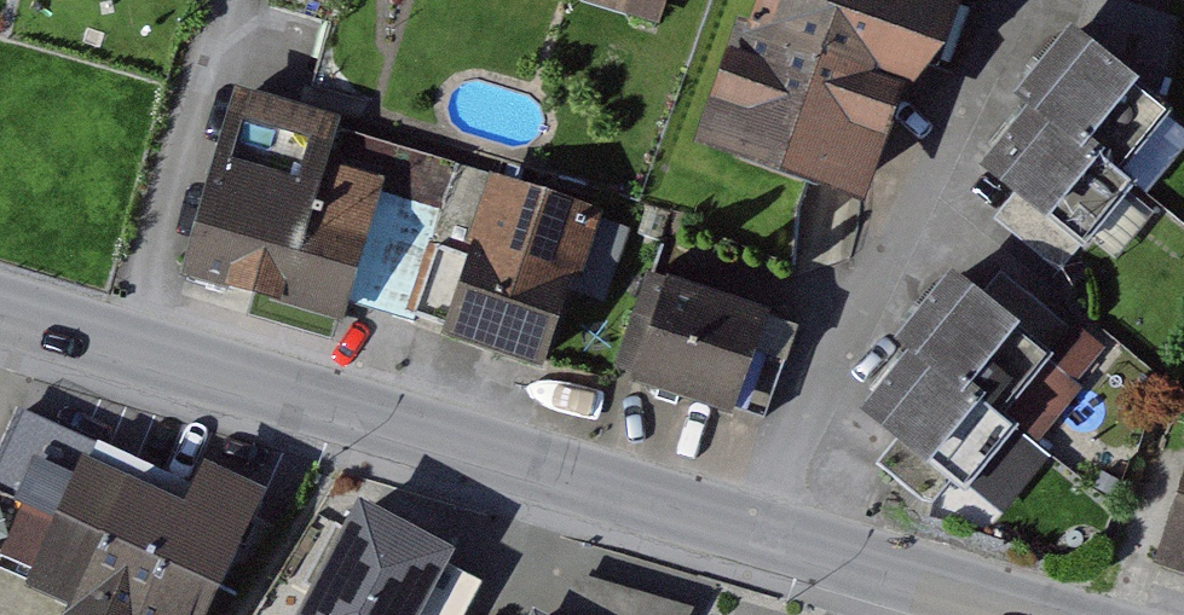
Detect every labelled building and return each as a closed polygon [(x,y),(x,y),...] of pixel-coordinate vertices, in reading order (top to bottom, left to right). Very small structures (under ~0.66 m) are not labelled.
[(672,16),(677,0),(621,0),(672,16)] [(967,0),(767,0),(719,135),(897,198),(967,0)] [(1182,104),(1081,19),(1026,84),(1041,97),(1127,169),(1182,104)] [(381,309),(416,184),(366,171),(378,129),(253,94),(207,262),(381,309)] [(1127,169),(1041,97),(986,162),(1088,247),(1143,182),(1127,169)] [(575,358),(614,215),(495,182),(456,325),(575,358)] [(1065,348),(963,263),(908,328),(923,341),(1010,413),(1065,348)] [(762,406),(793,302),(675,268),(645,372),(762,406)] [(1010,413),(923,341),(869,406),(970,491),(1025,426),(1010,413)] [(149,460),(28,406),(0,469),(0,564),(85,602),(118,530),(149,460)] [(118,530),(236,582),(278,486),(212,457),(200,482),(149,460),(118,530)] [(466,565),(378,517),(323,614),(438,614),(466,565)] [(118,530),(85,602),(80,614),(221,614),(236,582),(118,530)] [(576,614),(668,614),(678,596),(591,572),(570,612),(576,614)] [(570,612),(543,597),(533,614),(576,614),(570,612)]
